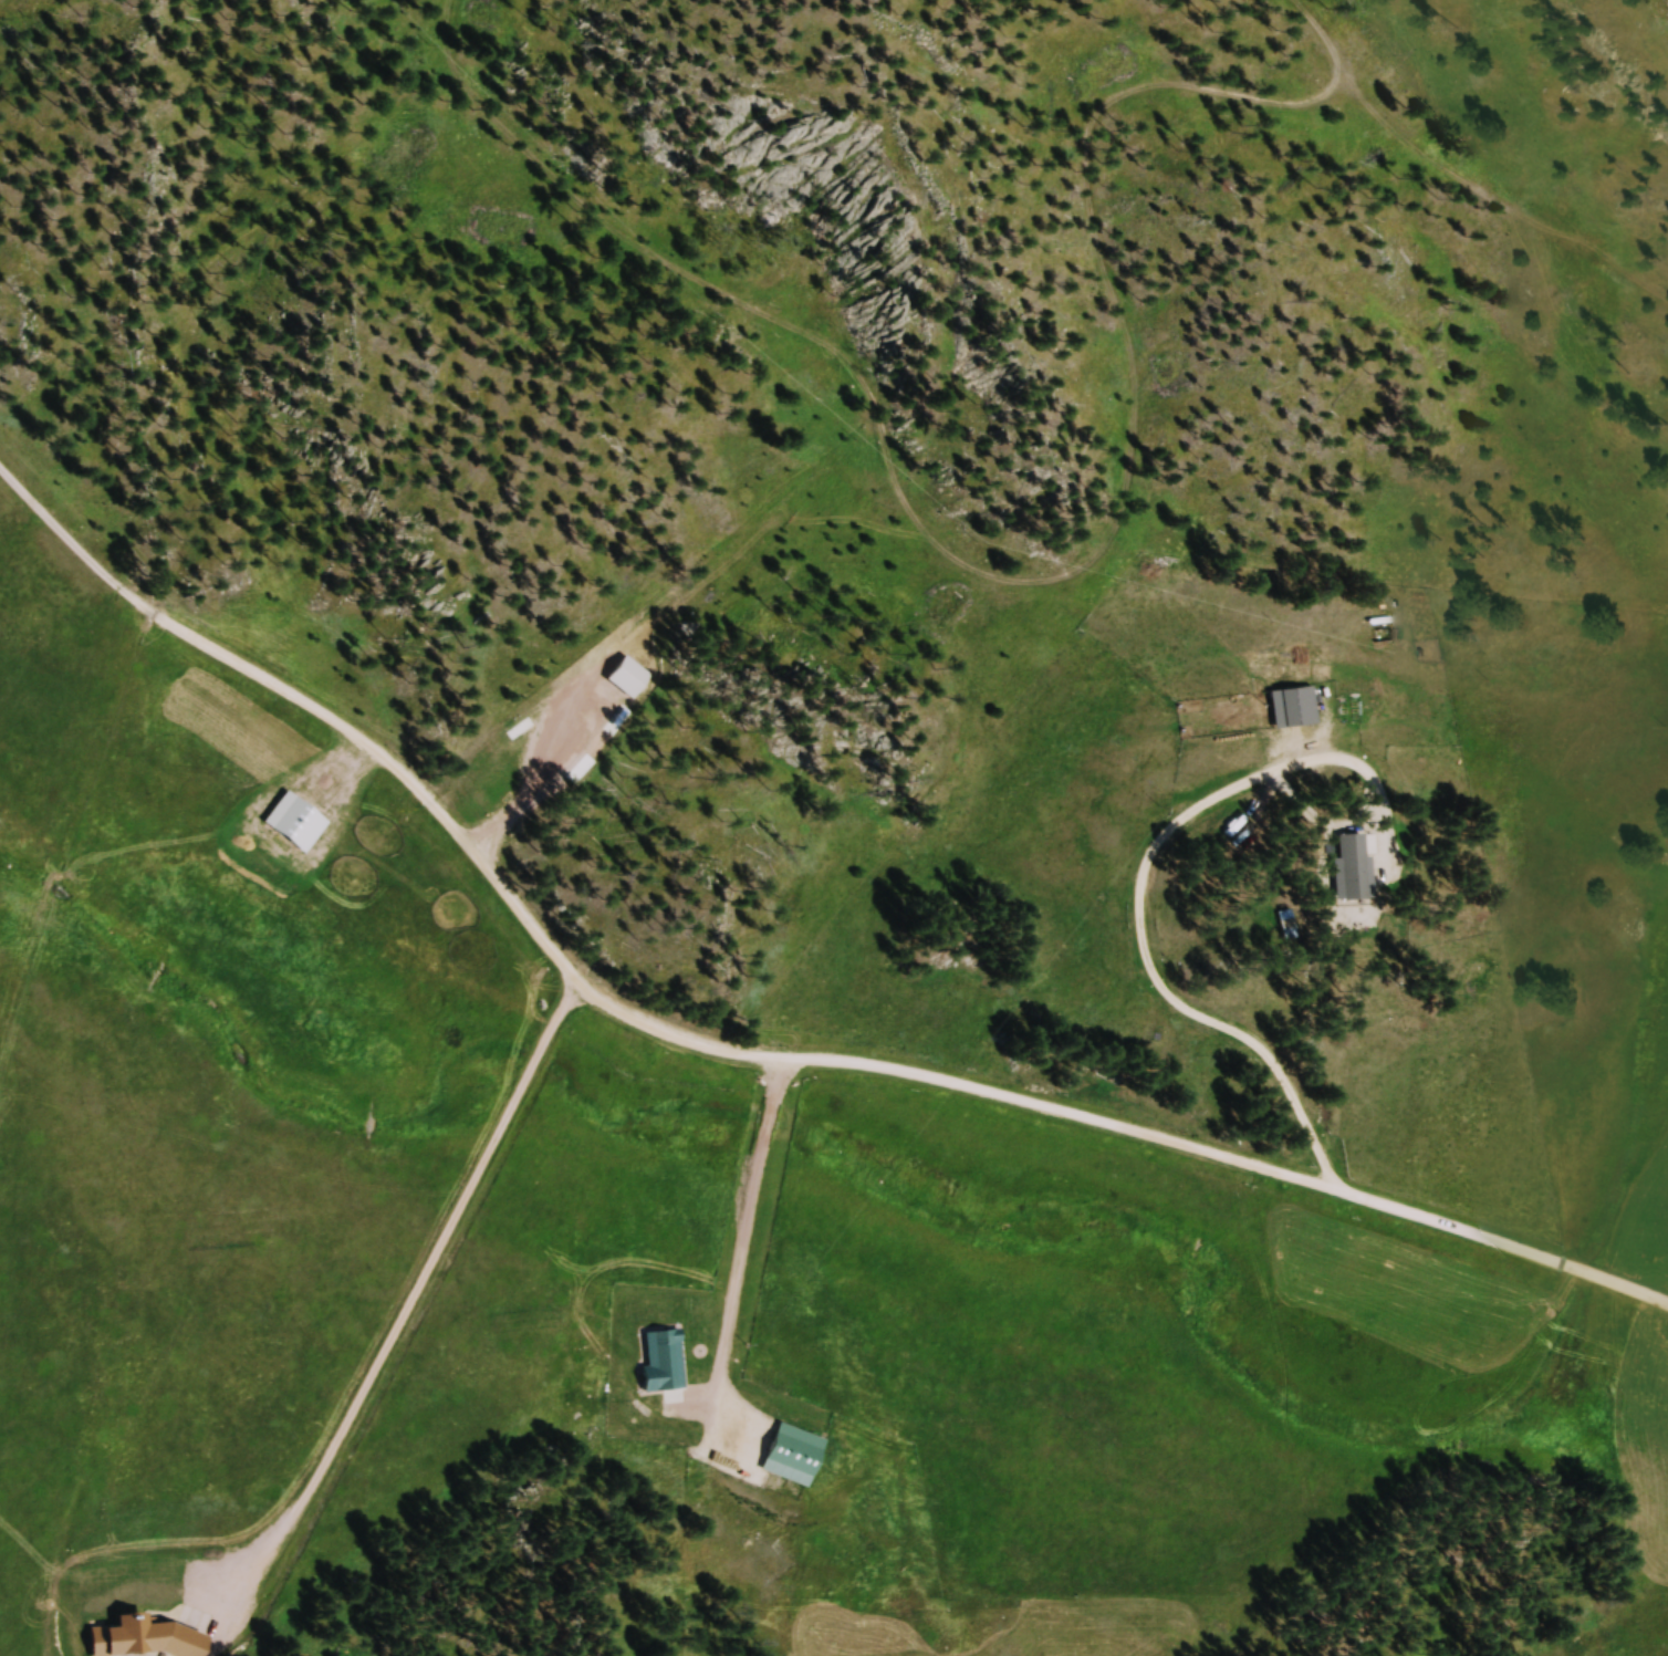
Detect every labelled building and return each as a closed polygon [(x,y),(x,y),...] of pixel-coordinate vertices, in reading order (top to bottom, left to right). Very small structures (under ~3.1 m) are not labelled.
[(1269,694),(1273,732),(1315,727),(1311,689),(1269,694)] [(304,858),(327,826),(285,795),(261,828),(304,858)] [(1329,859),(1330,901),(1365,901),(1364,836),(1334,837),(1334,859),(1329,859)] [(678,1331),(643,1334),(646,1370),(640,1370),(642,1395),(684,1391),(678,1331)] [(759,1472),(808,1489),(824,1442),(776,1425),(759,1472)]
